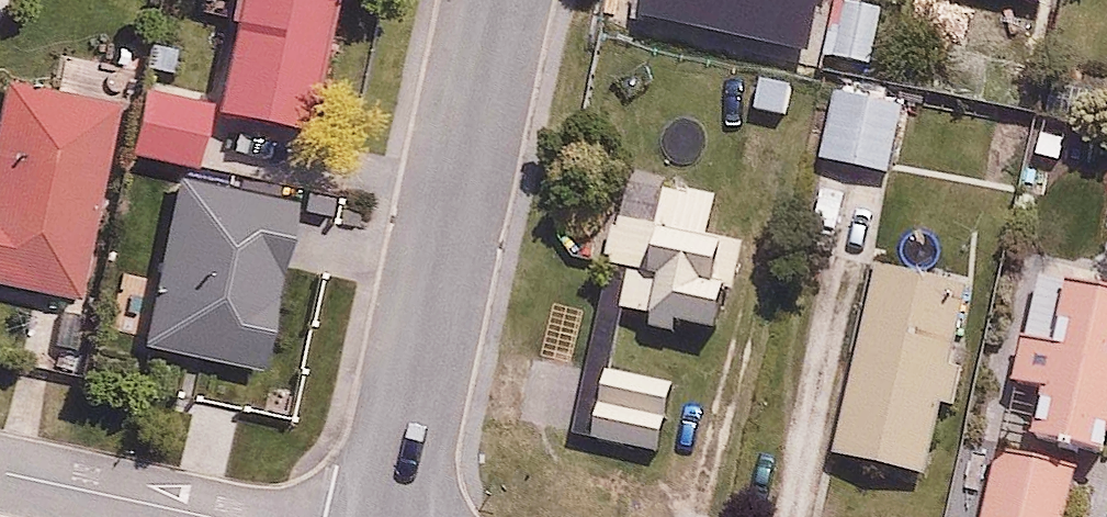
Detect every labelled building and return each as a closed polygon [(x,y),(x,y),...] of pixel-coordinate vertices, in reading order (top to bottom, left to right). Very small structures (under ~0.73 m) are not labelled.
[(219,106),(313,124),(337,0),(239,0),(219,106)] [(830,56),(878,59),(881,0),(833,0),(830,56)] [(799,73),(759,65),(751,107),(790,114),(799,73)] [(908,98),(835,80),(817,150),(890,168),(908,98)] [(83,291),(112,101),(4,85),(0,110),(0,278),(83,291)] [(210,97),(142,87),(132,148),(201,158),(210,97)] [(300,193),(183,171),(151,344),(268,365),(300,193)] [(629,262),(619,307),(685,322),(692,289),(731,297),(745,234),(706,226),(714,188),(666,178),(658,215),(619,207),(608,258),(629,262)] [(955,397),(965,363),(952,359),(975,281),(886,255),(830,446),(919,472),(942,394),(955,397)] [(1037,435),(1106,451),(1106,446),(1106,283),(1073,276),(1058,341),(1029,334),(1019,375),(1049,381),(1037,435)] [(996,451),(981,516),(1063,516),(1074,469),(996,451)]
